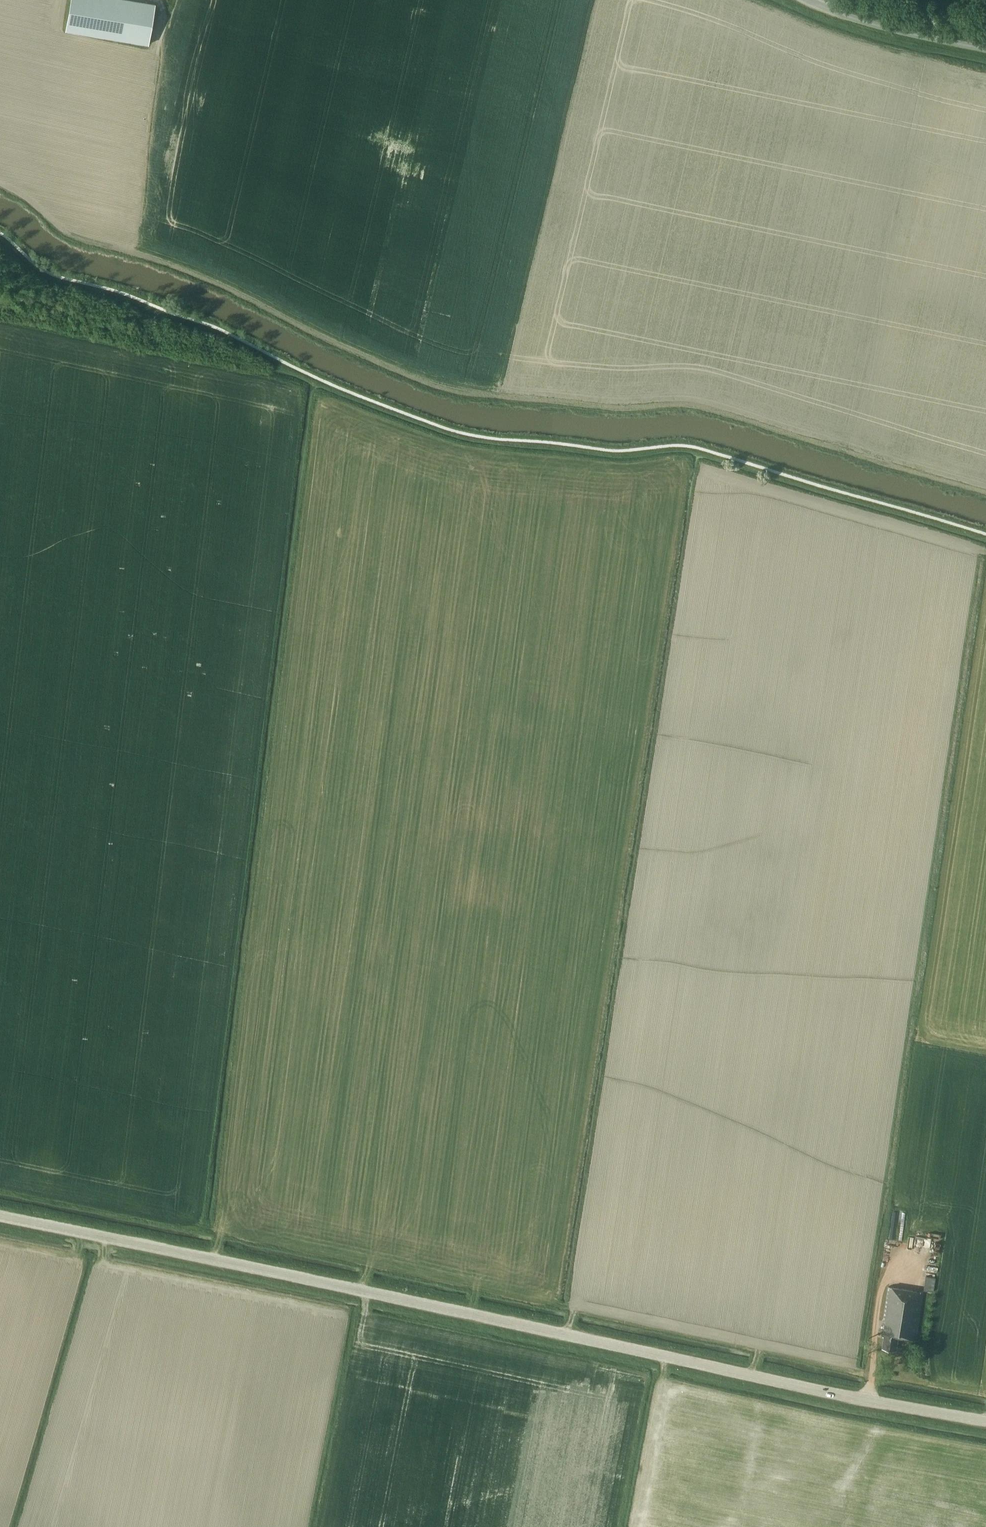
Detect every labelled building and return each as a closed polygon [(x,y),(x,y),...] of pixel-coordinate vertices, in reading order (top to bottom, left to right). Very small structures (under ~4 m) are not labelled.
[(135,0),(70,0),(65,30),(148,45),(155,3),(135,0)] [(934,1277),(925,1276),(924,1290),(932,1291),(934,1277)] [(923,1292),(888,1286),(882,1321),(884,1321),(882,1335),(884,1336),(882,1347),(896,1350),(898,1338),(915,1341),(923,1292)]
